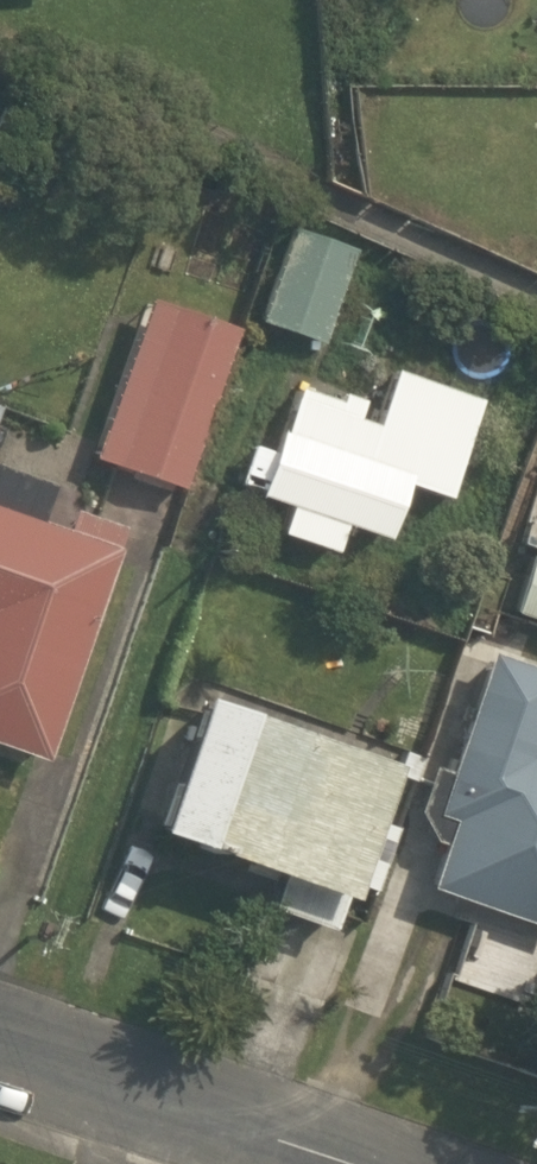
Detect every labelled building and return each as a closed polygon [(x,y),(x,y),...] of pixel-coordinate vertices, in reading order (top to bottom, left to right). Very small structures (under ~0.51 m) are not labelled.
[(320,347),(350,253),(282,232),(253,325),(320,347)] [(177,493),(234,332),(143,300),(86,461),(177,493)] [(278,533),(334,553),(344,525),(384,539),(404,483),(446,497),(480,402),(393,371),(372,429),(353,421),(360,402),(339,395),(336,402),(296,388),(257,498),(287,508),(278,533)] [(268,449),(251,444),(237,487),(255,492),(268,449)] [(70,664),(116,529),(72,514),(64,535),(34,524),(46,489),(0,473),(0,746),(36,757),(70,664)] [(504,614),(536,625),(536,560),(524,556),(504,614)] [(407,961),(430,894),(536,930),(536,759),(533,758),(536,746),(536,670),(486,653),(446,775),(429,769),(413,817),(428,845),(438,848),(427,881),(390,869),(364,947),(407,961)] [(155,834),(343,899),(388,769),(200,703),(155,834)] [(410,782),(419,758),(400,752),(392,776),(410,782)]
